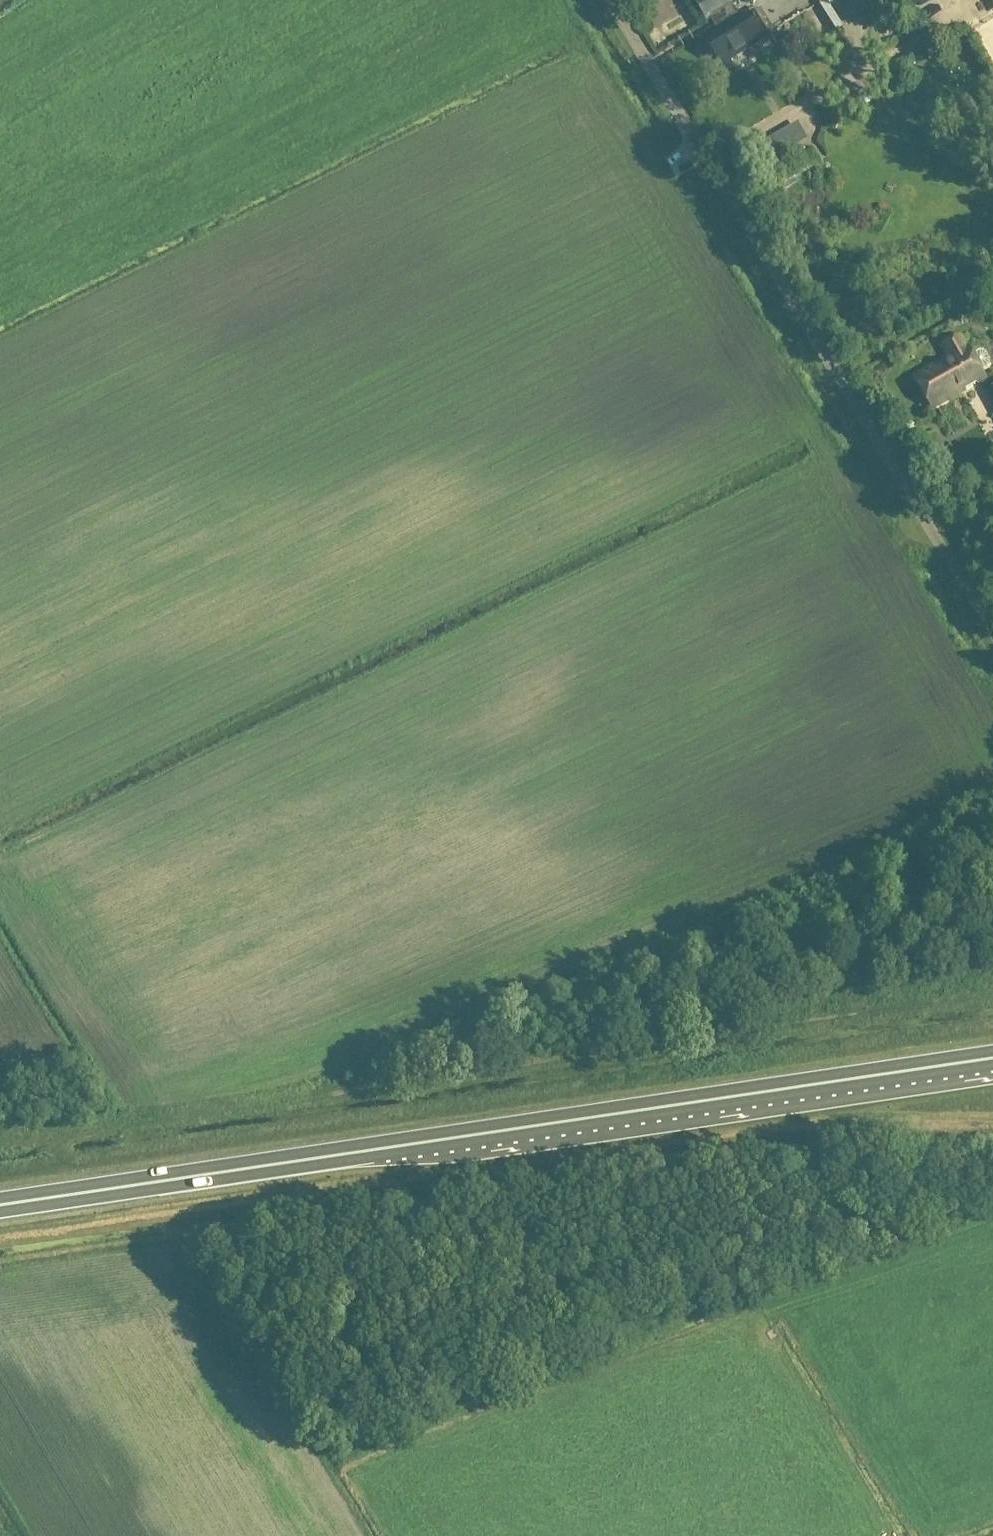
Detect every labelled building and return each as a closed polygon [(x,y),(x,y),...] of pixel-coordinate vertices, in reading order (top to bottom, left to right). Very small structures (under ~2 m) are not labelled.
[(717,61),(718,60),(721,66),(762,41),(745,12),(736,17),(730,7),(734,5),(734,4),(740,0),(693,0),(706,22),(711,19),(718,29),(703,37),(707,43),(706,44),(717,61)] [(941,347),(948,359),(913,379),(931,410),(985,379),(980,371),(987,367),(989,364),(989,361),(985,355),(982,353),(979,353),(972,357),(967,348),(966,349),(959,337),(941,347)]
